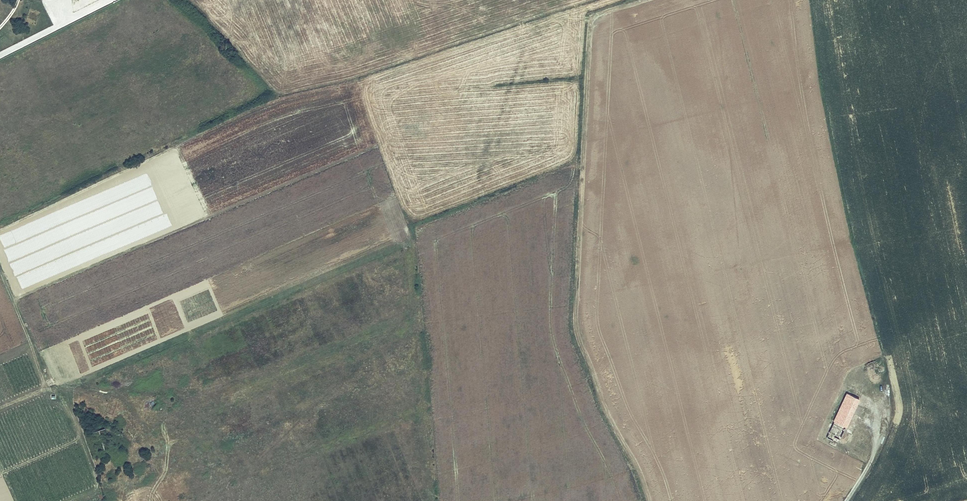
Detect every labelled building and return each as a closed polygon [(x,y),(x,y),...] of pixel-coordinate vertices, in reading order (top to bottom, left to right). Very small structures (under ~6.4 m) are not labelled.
[(881,368),(879,361),(864,367),(866,374),(881,368)] [(861,395),(850,390),(847,397),(858,402),(861,395)] [(826,441),(838,447),(858,402),(847,397),(826,441)] [(859,414),(862,407),(857,405),(854,412),(859,414)]
